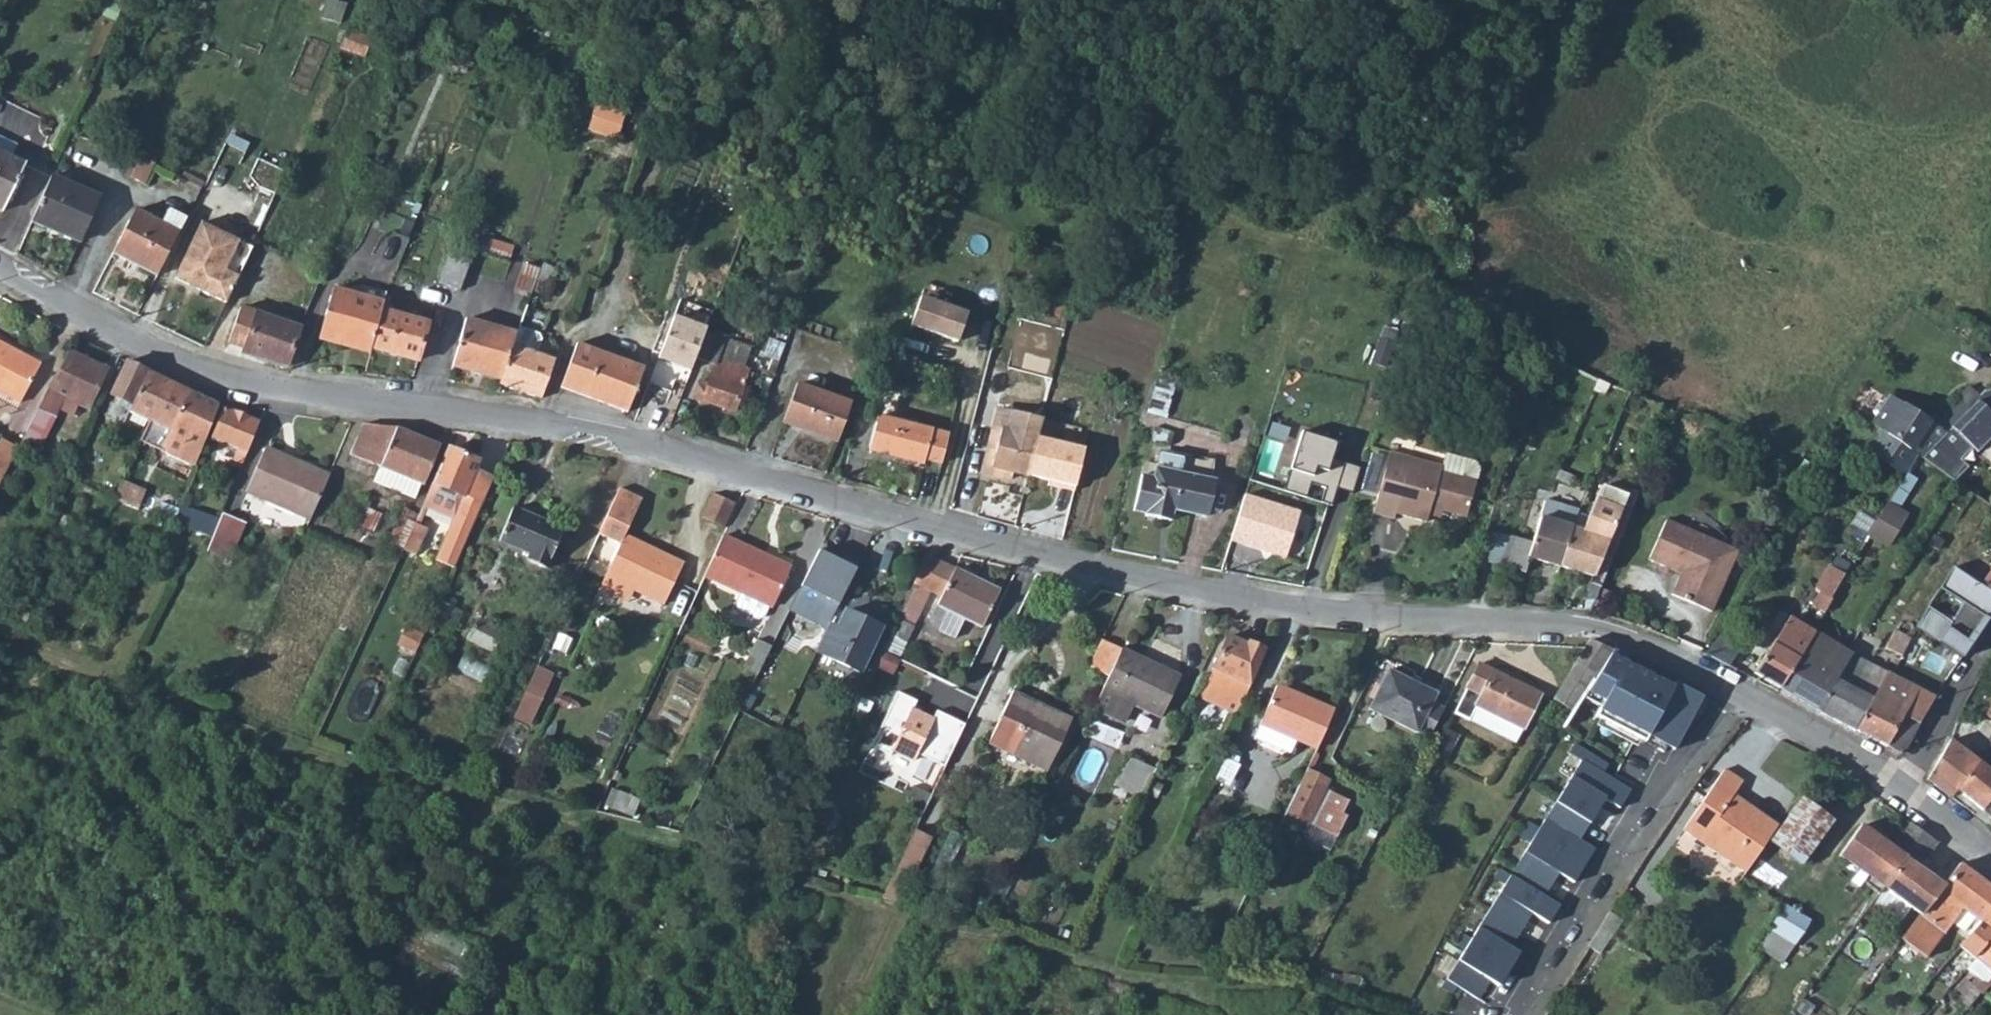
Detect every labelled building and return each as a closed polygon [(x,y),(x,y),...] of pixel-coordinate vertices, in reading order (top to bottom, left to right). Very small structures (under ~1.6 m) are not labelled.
[(591,131),(622,136),(628,98),(597,93),(591,131)] [(13,205),(33,158),(0,144),(0,200),(13,205)] [(133,150),(125,171),(139,177),(148,156),(133,150)] [(49,169),(30,215),(76,235),(96,189),(49,169)] [(131,204),(113,249),(157,269),(176,224),(131,204)] [(198,222),(174,279),(227,300),(229,295),(250,243),(198,222)] [(455,275),(477,284),(487,255),(466,247),(455,275)] [(517,285),(548,295),(556,268),(525,258),(517,285)] [(356,334),(385,343),(399,303),(404,290),(376,280),(373,289),(352,281),(333,330),(354,337),(356,334)] [(975,305),(926,293),(919,322),(968,334),(975,305)] [(309,326),(248,303),(234,337),(252,345),(250,349),(295,366),(309,326)] [(399,303),(385,343),(428,358),(443,319),(399,303)] [(670,312),(654,357),(687,368),(703,323),(670,312)] [(449,360),(495,377),(507,344),(512,330),(466,314),(449,360)] [(712,335),(704,355),(719,359),(723,338),(712,335)] [(19,397),(41,360),(0,336),(0,386),(19,397)] [(577,339),(559,384),(625,410),(641,364),(577,339)] [(495,377),(495,382),(543,396),(553,356),(507,344),(495,377)] [(72,345),(46,393),(76,409),(82,400),(91,405),(111,365),(72,345)] [(174,376),(132,358),(118,390),(130,396),(128,403),(157,417),(158,416),(174,376)] [(752,367),(719,359),(711,386),(703,385),(699,399),(740,408),(752,367)] [(158,416),(157,417),(181,427),(171,447),(199,460),(222,413),(194,401),(200,388),(199,387),(174,376),(158,416)] [(852,398),(821,390),(798,383),(787,420),(807,425),(838,435),(844,436),(849,411),(852,398)] [(200,388),(194,401),(222,413),(227,401),(200,388)] [(1945,428),(1970,454),(1982,443),(1990,451),(1990,423),(1979,411),(1990,399),(1990,390),(1981,393),(1962,411),(1945,428)] [(1914,458),(1938,435),(1929,429),(1882,398),(1877,404),(1872,404),(1867,411),(1870,416),(1865,424),(1869,426),(1875,431),(1861,450),(1900,477),(1902,474),(1912,456),(1914,458)] [(43,399),(26,430),(43,439),(60,408),(43,399)] [(1017,424),(1023,404),(1007,400),(1002,419),(1017,424)] [(247,458),(266,418),(231,401),(217,431),(242,444),(237,453),(247,458)] [(1929,429),(1938,435),(1945,428),(1962,411),(1947,402),(1929,429)] [(1046,430),(1050,412),(1023,404),(1017,424),(1002,419),(996,441),(1004,443),(998,465),(1019,471),(1021,464),(1036,468),(1038,460),(1044,436),(1046,430)] [(881,409),(872,443),(927,458),(928,453),(944,457),(947,448),(951,431),(952,428),(881,409)] [(151,421),(143,439),(162,448),(170,430),(151,421)] [(377,422),(362,452),(387,463),(405,425),(377,422)] [(1309,423),(1289,482),(1312,490),(1317,476),(1331,480),(1326,495),(1337,498),(1352,455),(1344,453),(1343,456),(1337,454),(1345,432),(1331,427),(1329,430),(1309,423)] [(405,425),(387,463),(432,483),(450,444),(405,425)] [(1038,460),(1036,468),(1066,475),(1065,480),(1081,484),(1089,442),(1046,430),(1044,436),(1038,460)] [(18,444),(0,434),(0,479),(18,444)] [(253,485),(272,494),(292,449),(273,441),(253,485)] [(1152,485),(1140,483),(1137,505),(1147,506),(1147,510),(1165,513),(1167,502),(1211,510),(1218,473),(1202,471),(1205,453),(1160,445),(1158,458),(1152,485)] [(442,479),(429,504),(434,506),(463,518),(447,551),(460,557),(499,475),(486,470),(489,460),(457,446),(442,479)] [(1400,448),(1381,508),(1401,515),(1403,510),(1433,520),(1438,506),(1473,517),(1485,483),(1477,481),(1450,471),(1452,465),(1400,448)] [(292,449),(272,494),(318,513),(337,469),(292,449)] [(1145,456),(1140,483),(1152,485),(1158,458),(1145,456)] [(1452,465),(1450,471),(1477,481),(1481,471),(1478,465),(1455,457),(1452,465)] [(1306,504),(1251,486),(1237,532),(1292,550),(1306,504)] [(620,489),(599,534),(620,545),(625,536),(628,528),(640,506),(642,500),(620,489)] [(1573,530),(1559,566),(1592,578),(1623,499),(1601,490),(1584,534),(1573,530)] [(1592,578),(1590,584),(1600,587),(1634,493),(1626,490),(1623,499),(1592,578)] [(722,494),(711,515),(731,525),(741,504),(722,494)] [(183,495),(172,516),(186,522),(196,501),(183,495)] [(1507,562),(1523,568),(1525,564),(1527,554),(1559,566),(1573,530),(1566,527),(1573,505),(1551,496),(1533,539),(1515,533),(1507,562)] [(196,501),(186,522),(194,525),(210,531),(218,513),(196,501)] [(218,513),(210,531),(205,540),(228,552),(246,516),(223,504),(218,513)] [(429,504),(420,519),(427,522),(434,506),(429,504)] [(1885,504),(1868,535),(1886,545),(1903,514),(1885,504)] [(518,506),(503,537),(533,550),(530,558),(550,567),(568,527),(518,506)] [(407,512),(394,535),(407,543),(411,537),(420,519),(407,512)] [(420,519),(411,537),(424,543),(433,526),(427,522),(420,519)] [(1696,574),(1682,604),(1707,617),(1739,554),(1669,519),(1650,557),(1666,565),(1669,560),(1683,568),(1696,574)] [(730,537),(712,572),(738,584),(758,546),(733,533),(730,537)] [(620,545),(604,578),(632,592),(660,606),(681,565),(625,536),(620,545)] [(758,546),(738,584),(777,605),(798,567),(758,546)] [(821,546),(786,607),(826,630),(858,560),(849,555),(846,560),(821,546)] [(936,621),(963,635),(973,616),(988,624),(1006,589),(936,553),(898,625),(915,634),(939,590),(949,595),(936,621)] [(1918,626),(1964,655),(1990,615),(1990,590),(1981,583),(1954,564),(1941,587),(1964,602),(1953,620),(1930,605),(1918,626)] [(1981,583),(1990,590),(1990,566),(1981,583)] [(1683,568),(1668,598),(1682,604),(1696,574),(1683,568)] [(604,578),(599,587),(628,602),(632,592),(604,578)] [(1600,587),(1590,584),(1590,583),(1586,599),(1595,601),(1600,587)] [(741,593),(736,604),(765,617),(770,606),(741,593)] [(1818,595),(1811,609),(1822,616),(1830,601),(1818,595)] [(480,596),(468,613),(493,630),(505,612),(480,596)] [(837,621),(823,650),(867,669),(887,626),(850,608),(843,624),(837,621)] [(424,624),(409,615),(402,631),(416,638),(424,624)] [(1786,620),(1752,677),(1778,690),(1795,661),(1805,645),(1811,635),(1786,620)] [(898,625),(888,645),(904,653),(915,634),(898,625)] [(1087,660),(1106,670),(1121,643),(1101,633),(1087,660)] [(1202,694),(1237,713),(1269,649),(1251,641),(1249,643),(1233,634),(1202,694)] [(1795,661),(1778,690),(1819,711),(1848,657),(1828,645),(1811,635),(1805,645),(1795,661)] [(1883,651),(1900,660),(1909,644),(1891,635),(1883,651)] [(744,665),(755,672),(770,645),(758,639),(744,665)] [(1587,642),(1551,700),(1570,711),(1583,693),(1610,652),(1588,641),(1587,642)] [(1106,670),(1101,681),(1092,699),(1120,713),(1129,696),(1157,711),(1177,672),(1121,643),(1106,670)] [(1583,693),(1602,703),(1594,719),(1644,744),(1647,738),(1673,751),(1700,698),(1673,684),(1671,689),(1623,665),(1625,660),(1610,652),(1583,693)] [(1848,657),(1819,711),(1855,731),(1886,676),(1848,657)] [(1399,660),(1377,697),(1422,724),(1444,685),(1399,660)] [(1478,661),(1464,689),(1478,695),(1474,704),(1524,727),(1543,692),(1478,661)] [(552,672),(535,664),(533,669),(523,688),(540,697),(552,672)] [(1886,676),(1855,731),(1884,748),(1902,718),(1917,726),(1933,700),(1890,679),(1886,676)] [(941,759),(963,717),(935,702),(931,711),(911,700),(916,692),(897,682),(868,735),(887,745),(890,740),(911,751),(914,745),(941,759)] [(1279,687),(1260,726),(1295,744),(1314,754),(1334,716),(1279,687)] [(540,697),(523,688),(511,713),(528,720),(540,697)] [(1008,688),(983,736),(1039,765),(1066,713),(1037,697),(1034,703),(1008,688)] [(1990,725),(1990,707),(1982,719),(1990,725)] [(1902,718),(1884,748),(1898,756),(1917,726),(1902,718)] [(1260,726),(1252,740),(1288,757),(1295,744),(1260,726)] [(1122,744),(1107,771),(1135,786),(1149,759),(1122,744)] [(1948,744),(1923,781),(1948,799),(1954,791),(1959,796),(1976,766),(1948,744)] [(1578,763),(1511,874),(1545,895),(1556,876),(1571,886),(1592,853),(1576,843),(1602,802),(1617,811),(1628,794),(1578,763)] [(1990,797),(1990,777),(1976,766),(1959,796),(1978,811),(1990,797)] [(1727,800),(1730,796),(1740,782),(1721,769),(1680,829),(1742,873),(1775,826),(1746,806),(1743,811),(1727,800)] [(1303,774),(1274,827),(1296,839),(1299,834),(1320,845),(1322,840),(1328,843),(1340,823),(1335,820),(1343,808),(1337,805),(1343,796),(1303,774)] [(617,807),(634,813),(639,798),(622,792),(617,807)] [(1746,806),(1730,796),(1727,800),(1743,811),(1746,806)] [(1978,811),(1990,822),(1990,797),(1978,811)] [(1799,798),(1769,842),(1800,864),(1829,821),(1799,798)] [(1838,855),(1880,888),(1919,833),(1907,823),(1889,848),(1858,825),(1838,855)] [(906,824),(871,889),(890,894),(922,833),(906,824)] [(1919,833),(1880,888),(1917,916),(1939,886),(1916,870),(1934,844),(1919,833)] [(1955,864),(1939,886),(1917,916),(1899,941),(1927,959),(1952,924),(1962,931),(1972,918),(1977,921),(1990,902),(1990,891),(1955,864)] [(1507,879),(1444,983),(1476,1003),(1487,984),(1497,990),(1517,957),(1508,951),(1529,916),(1546,927),(1557,909),(1507,879)] [(1958,946),(1974,958),(1990,939),(1990,902),(1977,921),(1958,946)] [(1779,905),(1758,938),(1774,948),(1781,939),(1793,945),(1807,922),(1779,905)] [(1974,958),(1983,964),(1990,970),(1990,939),(1974,958)] [(1966,986),(1980,998),(1990,984),(1990,970),(1983,964),(1966,986)]
